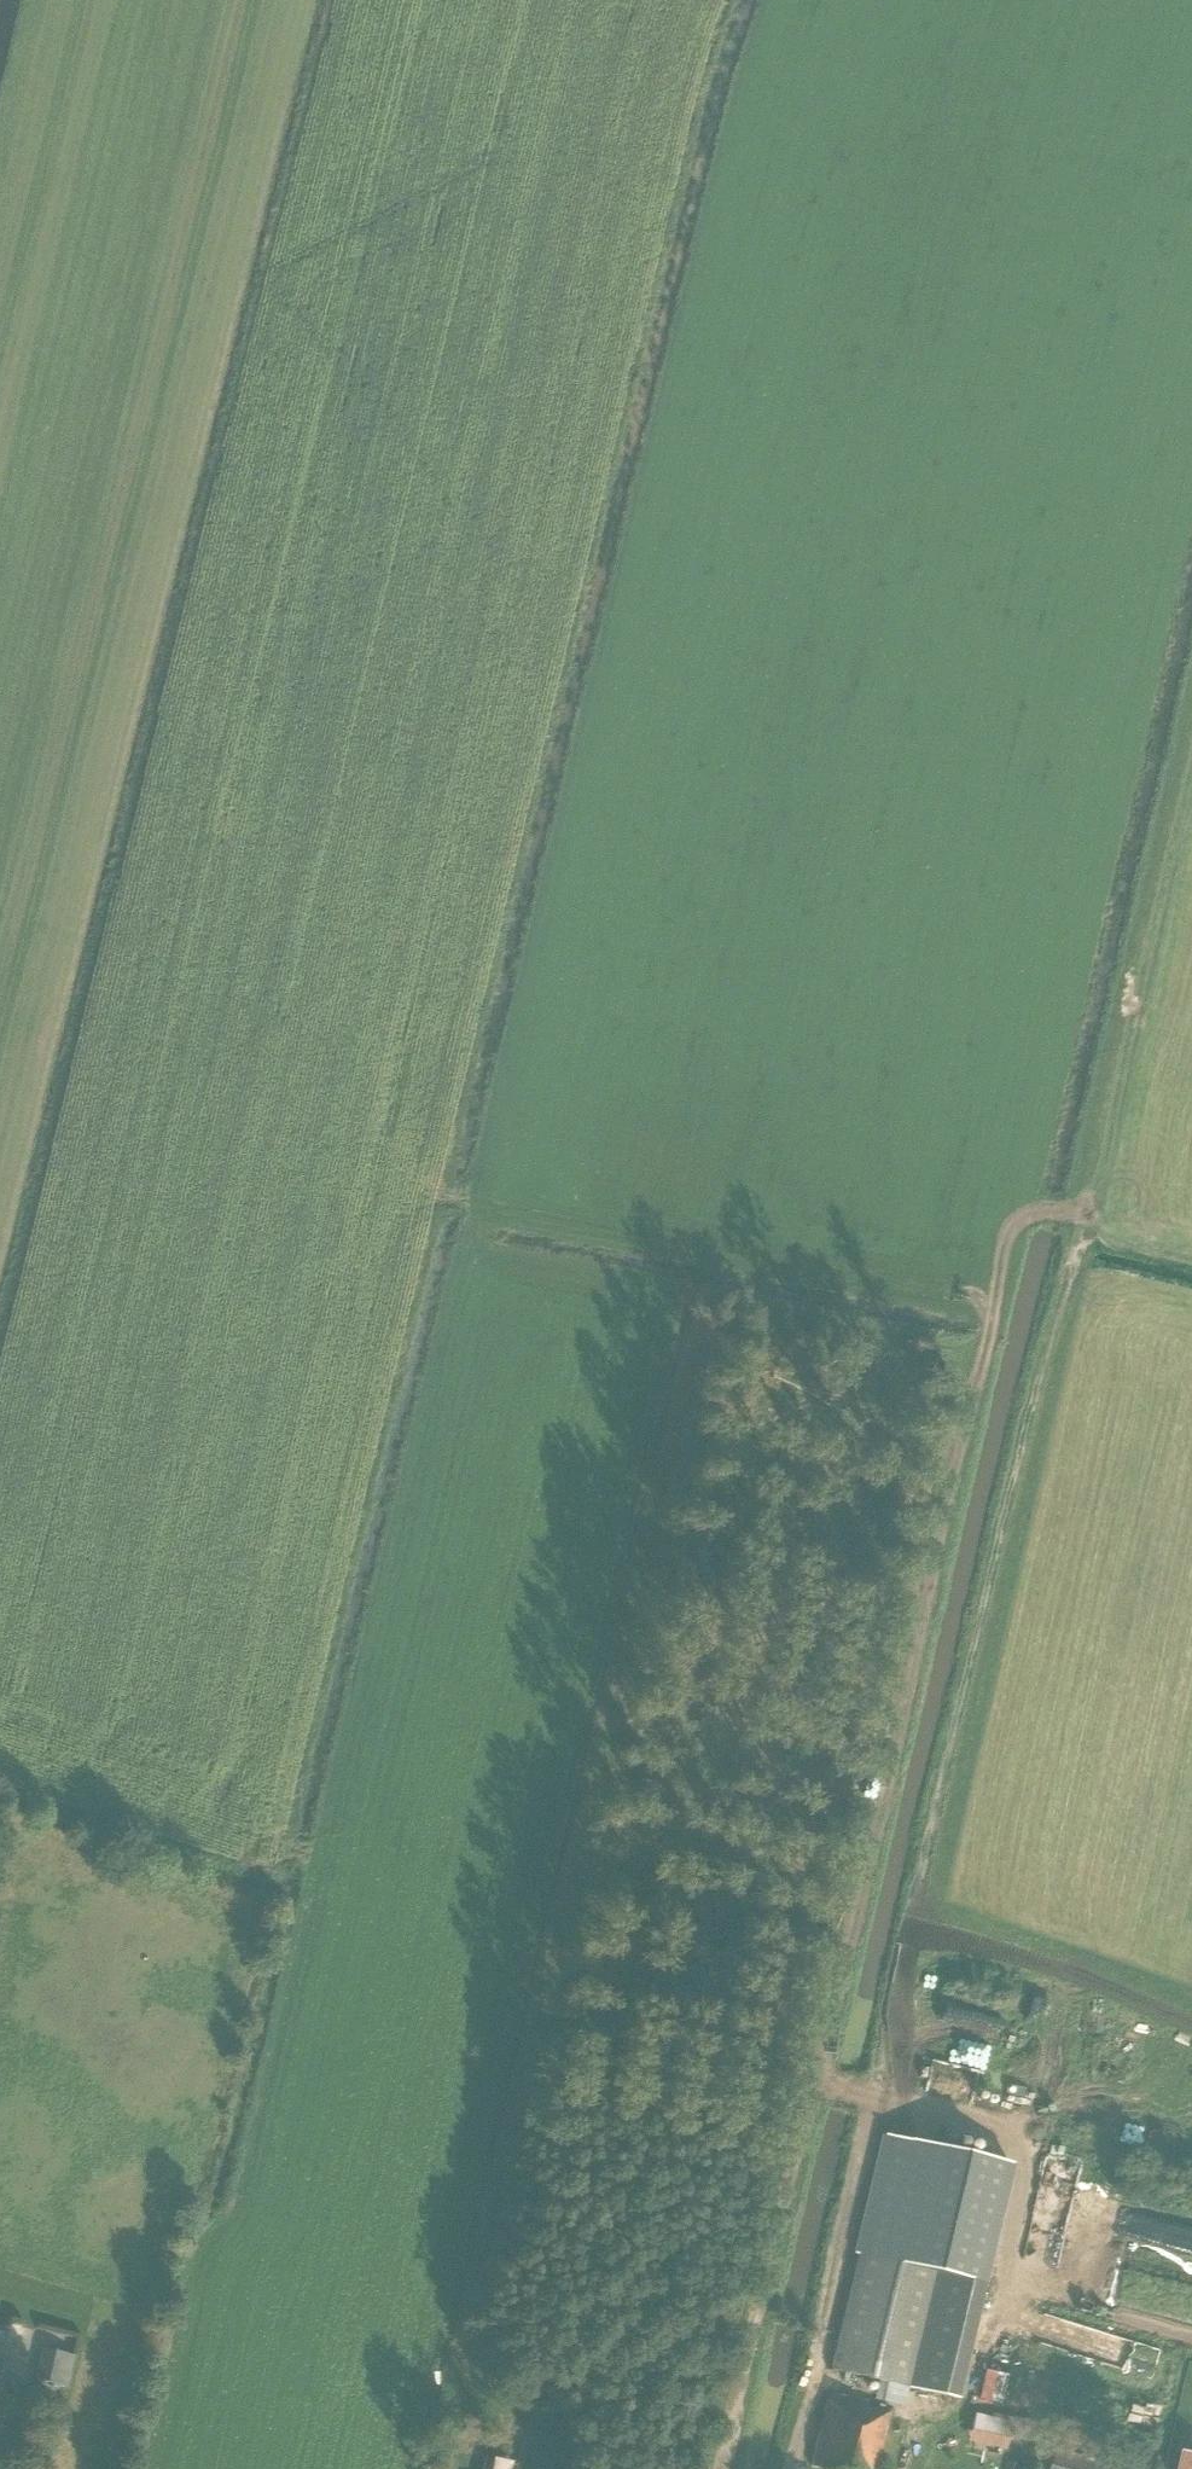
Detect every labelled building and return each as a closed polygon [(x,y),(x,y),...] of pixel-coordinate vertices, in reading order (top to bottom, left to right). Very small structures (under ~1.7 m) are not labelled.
[(907,2386),(934,2271),(858,2253),(831,2368),(907,2386)] [(47,2342),(39,2374),(71,2382),(79,2350),(47,2342)] [(827,2397),(811,2466),(826,2468),(875,2468),(889,2411),(883,2409),(884,2404),(878,2403),(877,2408),(827,2397)] [(1008,2441),(1012,2424),(976,2414),(971,2432),(1008,2441)] [(1178,2449),(1173,2468),(1191,2468),(1191,2453),(1178,2449)] [(1107,2468),(1051,2453),(1047,2468),(1107,2468)]
